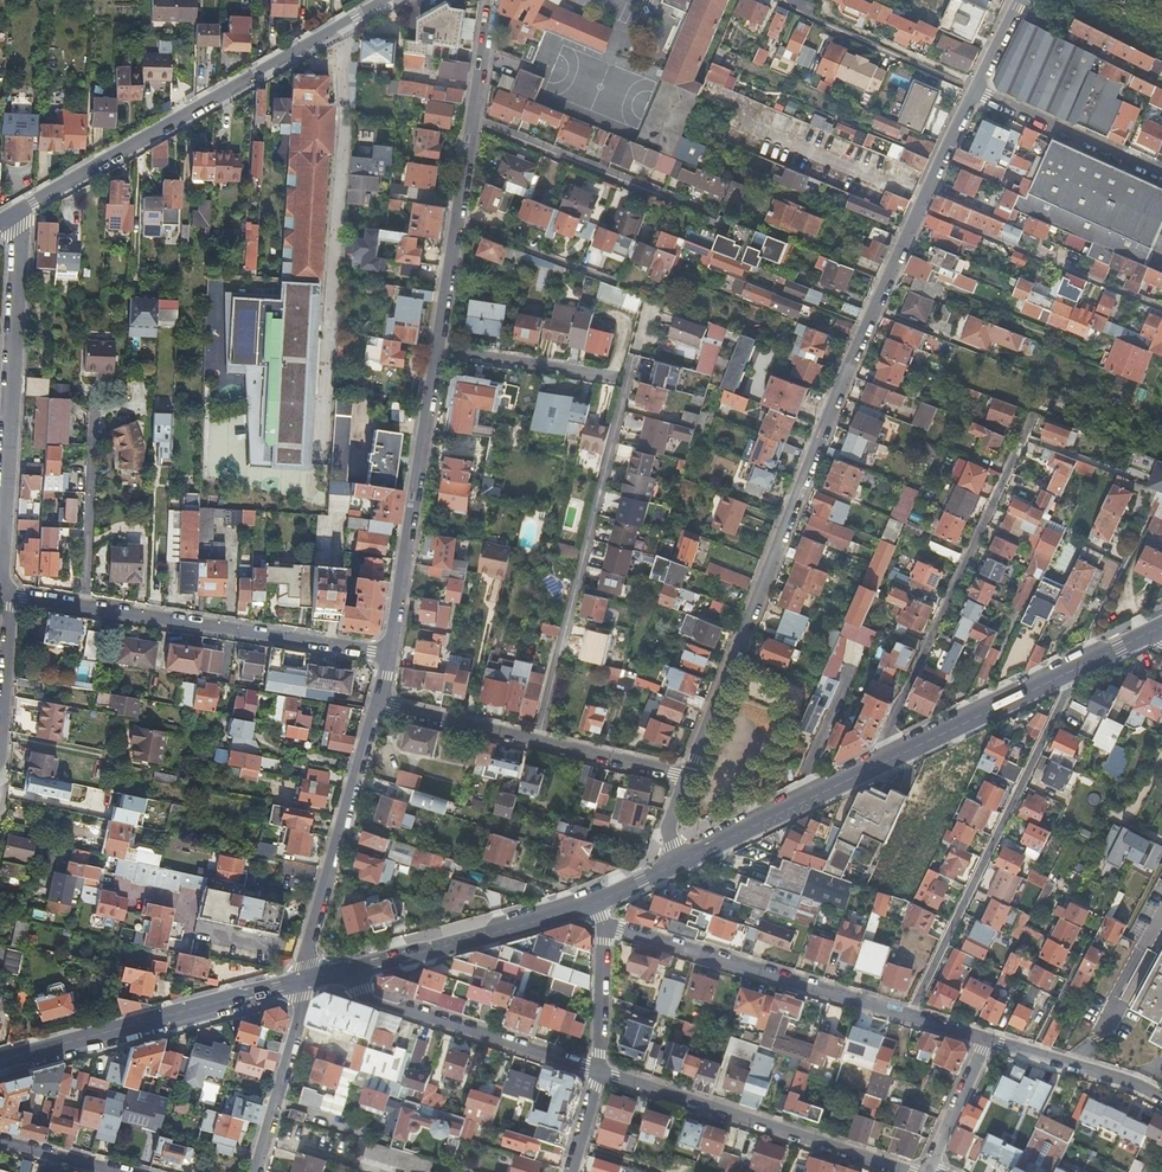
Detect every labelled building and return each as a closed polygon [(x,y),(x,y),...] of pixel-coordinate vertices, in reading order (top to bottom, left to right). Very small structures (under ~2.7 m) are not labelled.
[(196,19),(196,0),(152,0),(152,18),(196,19)] [(295,14),(296,0),(270,0),(269,13),(282,13),(295,14)] [(502,10),(547,29),(547,30),(602,51),(613,30),(557,6),(548,2),(548,0),(507,0),(502,10)] [(664,79),(698,94),(699,94),(703,84),(694,80),(728,0),(663,0),(662,1),(691,13),(663,79),(664,79)] [(735,12),(762,24),(770,6),(755,0),(740,0),(735,12)] [(939,30),(906,15),(907,13),(885,3),(884,5),(876,1),(874,4),(868,2),(865,0),(837,0),(845,3),(842,11),(860,20),(862,16),(868,18),(877,21),(878,18),(885,21),(890,23),(902,28),(897,39),(909,45),(908,48),(917,52),(923,38),(934,42),(939,30)] [(973,42),(988,9),(992,1),(990,0),(951,0),(944,17),(942,17),(941,19),(943,20),(939,27),(940,27),(973,42)] [(418,41),(405,39),(404,53),(405,53),(426,56),(428,43),(460,48),(466,10),(452,8),(450,3),(420,21),(418,41)] [(778,5),(765,33),(767,34),(776,38),(789,10),(780,6),(778,5)] [(222,49),(249,51),(251,16),(229,15),(228,32),(223,31),(222,49)] [(1077,18),(1070,15),(1067,21),(1074,24),(1077,18)] [(547,30),(515,17),(511,28),(516,30),(514,35),(526,40),(528,35),(542,41),(547,30)] [(1077,18),(1074,24),(1071,30),(1087,38),(1105,47),(1112,50),(1150,69),(1156,57),(1077,18)] [(1108,137),(1125,100),(1129,90),(1124,87),(1131,72),(1025,20),(995,79),(999,88),(1108,137)] [(884,37),(890,23),(885,21),(882,27),(883,28),(880,35),(884,37)] [(218,45),(219,24),(197,23),(196,44),(218,45)] [(791,49),(787,58),(796,61),(804,43),(811,27),(805,24),(802,31),(798,30),(797,29),(788,48),(791,49)] [(947,49),(942,58),(968,70),(972,60),(978,47),(964,41),(963,43),(944,35),(939,45),(947,49)] [(362,60),(395,63),(397,39),(364,37),(362,60)] [(142,53),(142,65),(141,78),(165,78),(172,79),(172,39),(165,39),(161,39),(160,53),(142,53)] [(509,41),(504,51),(520,57),(524,47),(509,41)] [(804,43),(796,61),(813,69),(821,51),(804,43)] [(847,52),(848,49),(838,45),(825,73),(835,78),(837,75),(847,52)] [(781,46),(778,53),(783,56),(786,48),(781,46)] [(524,47),(520,57),(530,61),(534,52),(524,47)] [(726,49),(720,47),(706,78),(723,86),(724,85),(732,89),(737,78),(728,75),(730,70),(719,65),(726,49)] [(765,51),(758,48),(753,61),(760,64),(765,51)] [(857,56),(847,52),(837,75),(868,88),(870,85),(879,89),(887,71),(878,67),(878,66),(868,61),(869,59),(858,54),(857,56)] [(436,58),(426,56),(405,53),(403,65),(421,68),(422,61),(427,62),(426,69),(434,70),(436,58)] [(1156,57),(1150,69),(1161,75),(1161,66),(1161,65),(1161,60),(1156,57)] [(467,81),(470,63),(442,59),(440,76),(467,81)] [(142,65),(115,66),(116,97),(116,98),(141,97),(141,78),(142,65)] [(329,75),(297,74),(297,66),(293,68),(291,99),(288,166),(281,277),(280,294),(224,291),(226,371),(244,372),(266,373),(261,461),(307,464),(310,410),(312,411),(318,317),(311,314),(311,309),(319,310),(321,264),(320,264),(329,138),(333,139),(334,105),(331,105),(331,103),(328,103),(329,75)] [(504,74),(499,86),(529,99),(535,101),(545,77),(531,72),(522,68),(517,80),(504,74)] [(1124,87),(1129,90),(1131,87),(1136,75),(1131,72),(1124,87)] [(1131,87),(1135,90),(1137,86),(1154,94),(1158,86),(1136,75),(1131,87)] [(664,79),(637,142),(671,156),(681,133),(698,94),(664,79)] [(818,88),(831,91),(833,82),(820,79),(818,88)] [(388,93),(400,94),(401,82),(390,81),(388,93)] [(909,98),(898,122),(923,133),(941,91),(916,81),(909,98)] [(401,82),(400,94),(463,104),(465,91),(447,88),(446,93),(435,91),(436,87),(401,82)] [(1154,94),(1150,102),(1161,107),(1161,88),(1158,86),(1154,94)] [(1129,90),(1125,100),(1131,104),(1137,91),(1135,90),(1131,87),(1129,90)] [(266,90),(257,90),(255,122),(264,122),(266,90)] [(515,115),(521,118),(522,117),(528,101),(500,90),(491,113),(509,120),(509,119),(513,120),(515,115)] [(116,98),(116,97),(93,96),(92,123),(103,123),(106,125),(112,125),(113,124),(115,124),(116,98)] [(288,166),(291,99),(280,98),(279,100),(273,100),(272,122),(281,122),(281,133),(283,133),(282,143),(278,151),(277,165),(288,166)] [(528,101),(522,117),(536,123),(539,117),(559,125),(564,113),(535,101),(529,99),(528,101)] [(795,115),(799,104),(790,100),(785,111),(795,115)] [(1131,104),(1125,100),(1108,137),(1124,144),(1130,132),(1127,130),(1131,119),(1135,121),(1141,108),(1131,104)] [(450,128),(454,105),(430,101),(426,125),(450,128)] [(38,123),(37,148),(62,149),(62,146),(79,147),(80,134),(82,134),(84,114),(72,113),(68,109),(66,108),(62,108),(60,108),(56,112),(55,124),(38,123)] [(877,113),(863,108),(860,116),(873,122),(876,114),(877,113)] [(560,130),(557,136),(563,138),(572,116),(566,114),(560,130)] [(819,114),(815,124),(863,145),(868,134),(840,122),(837,128),(833,126),(834,124),(829,122),(830,119),(819,114)] [(876,114),(873,122),(888,128),(896,132),(898,132),(901,124),(876,114)] [(572,116),(563,138),(584,147),(592,128),(581,123),(582,120),(572,116)] [(1130,132),(1135,121),(1131,119),(1127,130),(1130,132)] [(1160,150),(1160,148),(1161,145),(1161,125),(1149,119),(1139,141),(1160,150)] [(1006,169),(1018,144),(1021,137),(985,122),(971,154),(998,165),(997,166),(1006,169)] [(1030,149),(1038,132),(1026,126),(1021,137),(1018,144),(1030,149)] [(440,131),(422,128),(418,154),(440,157),(441,146),(438,145),(440,131)] [(609,139),(612,132),(601,128),(595,144),(603,147),(607,139),(609,139)] [(868,134),(863,145),(870,147),(875,135),(869,132),(868,134)] [(4,159),(30,161),(31,135),(5,133),(4,159)] [(600,163),(609,167),(611,161),(612,159),(621,136),(615,133),(610,146),(607,145),(602,158),(600,163)] [(671,156),(677,158),(685,162),(706,170),(716,148),(681,133),(671,156)] [(931,155),(936,142),(929,139),(927,142),(909,135),(907,142),(903,140),(902,143),(931,155)] [(621,136),(612,159),(628,165),(633,155),(655,164),(654,165),(671,172),(677,158),(671,156),(637,142),(621,136)] [(1111,266),(1111,265),(1116,253),(1145,265),(1161,225),(1161,187),(1071,146),(1053,138),(1051,143),(1047,151),(1044,158),(1041,165),(1034,181),(1026,198),(1019,194),(1013,209),(1030,216),(1051,225),(1091,242),(1085,256),(1096,260),(1099,262),(1111,266)] [(1047,151),(1051,143),(1038,138),(1031,152),(1037,155),(1044,158),(1047,151)] [(151,148),(150,168),(163,168),(166,168),(166,140),(151,148)] [(252,175),(261,175),(262,165),(262,151),(263,142),(257,141),(257,149),(253,148),(252,175)] [(263,141),(263,142),(262,151),(270,152),(271,141),(263,141)] [(352,156),(351,173),(380,176),(386,177),(387,165),(393,166),(395,146),(376,144),(375,157),(352,156)] [(900,160),(924,170),(930,157),(906,147),(900,160)] [(1019,174),(1006,169),(997,166),(998,165),(971,154),(959,149),(955,159),(981,171),(982,171),(994,176),(1003,176),(1015,181),(1019,174)] [(229,152),(213,151),(213,153),(212,179),(240,181),(241,155),(236,154),(229,154),(229,152)] [(212,179),(213,153),(192,152),(191,178),(212,179)] [(534,189),(536,182),(539,176),(533,173),(536,166),(506,154),(500,168),(498,175),(507,179),(503,188),(515,193),(528,198),(530,198),(534,189)] [(1041,165),(1044,158),(1037,155),(1034,162),(1041,165)] [(1029,172),(1034,162),(1021,157),(1017,167),(1029,172)] [(671,172),(670,173),(679,177),(682,169),(685,162),(677,158),(671,172)] [(408,184),(412,162),(404,161),(401,183),(408,184)] [(438,166),(412,162),(408,184),(435,188),(438,166)] [(1027,177),(1034,181),(1041,165),(1034,162),(1029,172),(1027,177)] [(682,169),(679,177),(711,189),(726,195),(732,181),(711,172),(711,173),(699,168),(697,174),(682,169)] [(809,177),(788,168),(782,183),(803,191),(809,177)] [(983,179),(963,170),(955,188),(974,197),(983,179)] [(351,173),(349,203),(369,205),(370,194),(365,193),(365,190),(378,191),(378,189),(380,176),(351,173)] [(1009,190),(1019,194),(1026,198),(1034,181),(1027,177),(1025,177),(1020,187),(1012,183),(1009,182),(1006,189),(1008,189),(1009,190)] [(179,180),(162,180),(162,191),(162,195),(162,198),(161,216),(161,224),(178,224),(178,207),(179,180)] [(121,184),(121,182),(110,181),(109,204),(106,204),(105,219),(109,219),(123,219),(122,228),(124,231),(132,231),(133,205),(128,205),(128,185),(121,184)] [(726,195),(725,199),(735,203),(742,185),(732,181),(726,195)] [(507,212),(515,193),(503,188),(489,183),(481,204),(498,210),(499,209),(507,212)] [(561,210),(562,211),(588,221),(598,196),(570,185),(561,210)] [(709,196),(724,201),(725,199),(726,195),(711,189),(709,196)] [(1008,221),(1013,209),(1019,194),(1009,190),(1008,189),(1001,205),(998,203),(993,215),(1008,221)] [(910,200),(892,192),(885,208),(893,211),(903,215),(905,212),(896,208),(899,202),(908,206),(910,200)] [(966,223),(972,209),(939,195),(932,209),(966,223)] [(885,208),(880,205),(857,196),(852,208),(888,222),(893,211),(885,208)] [(142,233),(160,234),(161,224),(161,216),(162,198),(143,198),(142,233)] [(545,237),(556,208),(555,208),(549,206),(530,198),(528,198),(521,216),(536,221),(532,232),(545,237)] [(785,198),(783,202),(805,210),(806,207),(785,198)] [(390,199),(389,209),(399,210),(401,200),(390,199)] [(783,202),(775,199),(771,210),(769,210),(767,214),(769,215),(766,221),(796,233),(798,227),(816,235),(823,218),(805,210),(783,202)] [(191,226),(210,227),(211,200),(203,200),(202,217),(192,217),(191,226)] [(413,233),(442,238),(447,207),(418,203),(416,218),(413,217),(412,226),(415,226),(413,233)] [(612,230),(619,233),(634,238),(643,215),(621,207),(612,230)] [(1017,244),(1024,230),(972,209),(966,223),(1017,244)] [(579,236),(589,240),(596,224),(588,221),(562,211),(556,229),(574,236),(575,234),(579,236)] [(953,225),(929,215),(925,225),(936,230),(953,237),(954,233),(951,232),(953,225)] [(1045,239),(1051,225),(1030,216),(1024,230),(1045,239)] [(123,219),(109,219),(108,228),(122,228),(123,219)] [(36,249),(56,251),(57,235),(57,223),(38,222),(36,249)] [(258,224),(246,223),(245,240),(250,241),(248,275),(255,276),(258,224)] [(770,235),(746,225),(739,241),(727,236),(720,253),(752,265),(756,266),(761,250),(765,251),(770,235)] [(957,238),(961,228),(953,225),(951,232),(954,233),(953,237),(957,238)] [(188,226),(181,226),(180,247),(188,247),(188,226)] [(614,247),(619,233),(612,230),(602,226),(595,244),(605,247),(609,249),(612,250),(614,247)] [(870,237),(875,239),(884,243),(889,232),(874,226),(870,237)] [(380,239),(382,229),(367,228),(366,238),(347,235),(345,252),(364,255),(362,268),(380,271),(382,257),(377,257),(380,239)] [(963,241),(977,246),(981,237),(961,228),(957,238),(963,241)] [(387,229),(382,229),(380,239),(402,242),(399,260),(403,261),(420,263),(422,250),(416,249),(418,239),(411,238),(412,233),(387,229)] [(958,251),(963,241),(957,238),(953,237),(936,230),(932,240),(958,251)] [(686,240),(662,231),(656,247),(677,255),(680,256),(686,240)] [(58,233),(57,235),(56,251),(55,268),(55,270),(76,271),(78,236),(68,235),(66,233),(58,233)] [(614,247),(629,253),(631,246),(634,238),(619,233),(614,247)] [(1022,242),(1036,248),(1039,239),(1025,234),(1022,242)] [(1066,242),(1082,248),(1086,241),(1069,234),(1066,242)] [(523,271),(525,260),(526,253),(501,244),(485,238),(479,254),(503,263),(505,259),(510,261),(509,266),(523,271)] [(863,253),(883,261),(890,245),(884,243),(875,239),(871,248),(866,246),(863,253)] [(637,248),(633,259),(655,267),(651,277),(666,283),(670,273),(675,260),(677,255),(656,247),(640,241),(637,248)] [(714,251),(696,244),(694,248),(713,255),(714,251)] [(629,253),(627,257),(633,259),(637,248),(631,246),(629,253)] [(930,262),(955,272),(961,257),(936,246),(930,262)] [(1025,266),(1029,256),(1014,250),(1010,260),(1025,266)] [(744,267),(751,269),(752,265),(720,253),(717,251),(712,262),(742,273),(744,267)] [(525,260),(534,264),(536,257),(526,253),(525,260)] [(1122,287),(1138,293),(1144,279),(1149,266),(1145,265),(1116,253),(1111,265),(1133,274),(1134,273),(1138,275),(1136,280),(1130,280),(1128,280),(1127,283),(1124,282),(1122,287)] [(854,268),(822,255),(818,266),(827,270),(823,280),(836,285),(845,289),(854,268)] [(917,276),(929,280),(933,270),(944,275),(942,281),(950,284),(951,282),(968,289),(972,279),(970,278),(963,275),(955,272),(930,262),(912,255),(905,271),(917,276)] [(534,264),(554,271),(555,264),(537,257),(536,257),(534,264)] [(1093,275),(1105,280),(1111,266),(1099,262),(1096,260),(1090,273),(1093,275)] [(420,263),(403,261),(400,274),(418,277),(420,263)] [(563,274),(565,268),(555,264),(554,271),(563,274)] [(775,274),(795,281),(799,271),(780,264),(775,274)] [(1144,279),(1161,286),(1161,272),(1149,266),(1144,279)] [(814,303),(819,290),(795,281),(775,274),(759,267),(757,272),(756,274),(778,282),(777,285),(786,289),(785,292),(814,303)] [(1013,295),(1043,307),(1052,311),(1056,300),(1058,295),(1067,275),(1059,271),(1050,292),(1048,297),(1032,290),(1034,285),(1034,283),(1020,278),(1019,280),(1017,287),(1013,295)] [(1067,328),(1076,308),(1060,302),(1062,296),(1065,297),(1066,295),(1079,300),(1087,280),(1068,272),(1067,275),(1058,295),(1056,300),(1052,311),(1043,307),(1039,317),(1067,328)] [(941,294),(944,287),(929,280),(917,276),(911,291),(933,300),(937,292),(941,294)] [(1010,284),(1017,287),(1019,280),(1013,277),(1010,284)] [(803,303),(740,279),(735,291),(745,295),(745,294),(771,304),(771,305),(799,316),(802,308),(808,310),(809,306),(803,304),(803,303)] [(365,290),(394,295),(396,285),(367,280),(365,290)] [(836,285),(823,280),(822,284),(834,289),(836,285)] [(642,296),(616,287),(602,281),(598,297),(638,312),(642,296)] [(1048,297),(1050,292),(1034,285),(1032,290),(1048,297)] [(386,339),(401,341),(417,344),(424,299),(432,301),(434,292),(398,286),(397,295),(400,295),(397,316),(395,316),(395,318),(389,317),(386,339)] [(925,321),(933,300),(911,291),(903,312),(925,321)] [(1107,295),(1103,293),(1097,309),(1090,326),(1102,331),(1116,298),(1117,296),(1108,292),(1107,295)] [(129,326),(157,327),(157,326),(157,308),(158,298),(130,297),(129,326)] [(468,329),(501,334),(506,305),(472,300),(468,329)] [(858,316),(862,307),(846,300),(842,310),(858,316)] [(762,308),(753,304),(751,310),(760,313),(762,308)] [(961,311),(944,304),(938,320),(955,326),(961,311)] [(1090,326),(1097,309),(1083,304),(1080,310),(1076,308),(1067,328),(1086,336),(1090,326)] [(575,324),(578,309),(554,305),(551,321),(547,320),(544,338),(567,342),(569,332),(570,324),(575,324)] [(157,308),(157,326),(177,326),(178,309),(157,308)] [(1124,327),(1124,329),(1122,331),(1119,338),(1125,340),(1149,350),(1161,319),(1161,311),(1154,308),(1143,334),(1135,331),(1124,327)] [(539,341),(544,319),(521,314),(517,337),(539,341)] [(1019,351),(1025,336),(972,315),(962,339),(989,350),(992,342),(994,337),(1005,341),(1004,345),(1019,351)] [(670,335),(701,346),(707,328),(677,317),(670,335)] [(851,332),(854,324),(838,317),(834,326),(851,332)] [(1149,350),(1157,353),(1161,355),(1161,319),(1149,350)] [(811,326),(801,322),(797,333),(801,334),(807,337),(800,355),(804,357),(821,363),(828,343),(824,341),(828,332),(811,326)] [(918,348),(924,333),(898,322),(892,338),(914,347),(918,348)] [(591,326),(592,325),(589,324),(588,328),(574,325),(573,333),(570,345),(586,349),(590,329),(591,326)] [(1110,326),(1107,334),(1117,337),(1119,338),(1122,331),(1110,326)] [(726,390),(736,393),(756,339),(743,334),(727,328),(724,335),(724,336),(726,337),(739,342),(732,360),(718,355),(716,363),(728,368),(721,387),(726,389),(726,390)] [(586,349),(608,354),(613,334),(590,329),(586,349)] [(724,336),(724,335),(710,331),(698,371),(712,375),(716,363),(718,355),(724,336)] [(801,334),(794,353),(800,355),(807,337),(801,334)] [(907,364),(914,347),(892,338),(889,337),(883,355),(907,364)] [(1003,346),(1004,345),(1005,341),(994,337),(992,342),(1003,346)] [(1117,337),(1111,353),(1151,369),(1157,353),(1149,350),(1125,340),(1119,338),(1117,337)] [(386,339),(378,338),(376,346),(368,345),(365,359),(405,366),(407,352),(400,351),(401,341),(386,339)] [(99,367),(114,368),(115,342),(86,340),(85,369),(99,370),(99,367)] [(794,353),(787,350),(784,356),(795,360),(794,363),(797,364),(793,374),(817,383),(824,364),(821,363),(804,357),(800,355),(794,353)] [(1151,369),(1111,353),(1105,368),(1145,384),(1151,369)] [(907,364),(883,355),(878,366),(881,368),(878,376),(899,384),(907,364)] [(640,356),(638,364),(650,367),(652,359),(640,356)] [(343,366),(357,368),(358,359),(344,357),(343,366)] [(652,374),(650,383),(669,388),(693,395),(705,398),(710,383),(712,375),(698,371),(679,366),(677,376),(674,379),(652,374)] [(261,461),(266,373),(244,372),(249,466),(307,470),(307,464),(261,461)] [(543,374),(542,382),(555,384),(557,376),(543,374)] [(808,387),(773,374),(763,403),(774,408),(797,416),(808,387)] [(481,408),(498,410),(503,383),(459,375),(453,380),(451,395),(464,397),(464,398),(476,401),(475,407),(481,408)] [(650,383),(643,382),(638,402),(648,405),(648,408),(661,411),(663,401),(665,402),(669,388),(650,383)] [(900,394),(870,382),(864,399),(883,406),(886,396),(898,401),(900,394)] [(596,384),(593,400),(601,402),(605,386),(596,384)] [(904,385),(900,394),(915,399),(918,390),(904,385)] [(53,387),(52,397),(65,398),(66,387),(53,387)] [(736,393),(726,390),(722,401),(745,409),(749,398),(736,393)] [(575,397),(540,392),(534,417),(532,427),(567,435),(567,432),(574,400),(575,397)] [(352,395),(336,393),(330,480),(347,481),(347,480),(346,480),(352,395)] [(464,397),(451,395),(446,429),(482,435),(483,435),(485,426),(474,424),(476,411),(481,408),(475,407),(476,401),(464,398),(464,397)] [(695,402),(693,412),(700,414),(705,398),(693,395),(692,401),(695,402)] [(48,397),(36,396),(34,446),(45,447),(46,435),(46,424),(48,397)] [(66,443),(68,398),(48,397),(46,424),(46,435),(45,442),(60,443),(66,443)] [(1014,412),(1017,406),(1003,400),(995,397),(988,417),(993,419),(990,427),(1006,433),(1012,418),(1014,412)] [(585,424),(587,418),(590,404),(574,400),(567,432),(577,434),(580,423),(585,424)] [(405,403),(388,401),(385,419),(402,422),(405,403)] [(913,425),(928,431),(938,408),(923,402),(913,425)] [(882,413),(862,405),(851,432),(876,442),(884,424),(878,421),(882,413)] [(770,412),(762,434),(767,435),(786,443),(797,416),(774,408),(772,413),(770,412)] [(682,409),(678,424),(696,428),(700,414),(693,412),(682,409)] [(160,446),(159,466),(171,466),(173,414),(154,413),(153,440),(158,440),(157,445),(160,446)] [(648,417),(640,448),(664,454),(669,435),(687,440),(692,441),(696,428),(678,424),(648,417)] [(603,452),(607,440),(610,427),(599,424),(599,421),(592,419),(587,418),(585,424),(580,446),(585,448),(603,452)] [(1072,427),(1050,418),(1044,435),(1066,443),(1072,427)] [(135,422),(124,426),(112,431),(110,433),(109,435),(108,436),(108,437),(108,439),(108,440),(108,441),(109,443),(110,444),(111,445),(112,445),(113,446),(114,446),(116,445),(119,452),(119,469),(143,470),(143,447),(135,422)] [(977,447),(984,450),(995,455),(1004,437),(974,423),(971,431),(982,436),(977,447)] [(364,483),(364,485),(391,489),(395,465),(396,466),(397,457),(396,457),(400,434),(375,429),(371,453),(369,453),(368,461),(369,462),(366,483),(364,483)] [(841,451),(830,447),(826,455),(838,459),(843,461),(845,456),(862,462),(868,447),(887,454),(890,447),(876,442),(851,432),(849,431),(841,451)] [(491,437),(483,435),(482,435),(478,459),(487,460),(491,437)] [(794,454),(797,447),(786,443),(767,435),(756,462),(777,470),(781,460),(779,459),(783,450),(794,454)] [(717,440),(711,438),(709,444),(715,446),(717,440)] [(687,440),(681,458),(686,460),(692,441),(687,440)] [(913,456),(916,458),(921,446),(918,444),(913,456)] [(58,471),(59,447),(45,446),(45,447),(44,462),(44,472),(43,491),(55,491),(66,492),(74,492),(74,483),(67,483),(68,472),(58,471)] [(447,458),(472,462),(474,455),(448,450),(447,458)] [(635,450),(629,471),(650,476),(655,456),(635,450)] [(1077,460),(1058,453),(1054,460),(1060,463),(1047,489),(1061,495),(1074,466),(1077,460)] [(681,458),(670,456),(663,479),(679,483),(681,476),(682,472),(686,460),(681,458)] [(469,483),(472,462),(447,458),(444,478),(469,483)] [(963,479),(960,485),(978,494),(988,472),(988,471),(961,458),(953,475),(963,479)] [(855,497),(865,470),(843,461),(838,459),(827,487),(855,497)] [(1095,467),(1077,460),(1074,466),(1092,473),(1095,467)] [(27,470),(44,472),(44,462),(28,461),(27,470)] [(772,488),(778,471),(777,470),(756,462),(754,469),(751,468),(747,477),(750,478),(746,489),(762,495),(766,486),(772,488)] [(1029,470),(1017,465),(1013,474),(1025,479),(1029,470)] [(1000,473),(990,468),(988,471),(988,472),(998,477),(1000,473)] [(650,476),(629,471),(622,495),(625,496),(649,502),(655,477),(650,476)] [(28,487),(40,488),(41,474),(21,473),(20,497),(18,497),(17,516),(25,516),(26,499),(27,499),(28,487)] [(1129,479),(1117,475),(1115,480),(1126,485),(1126,484),(1129,479)] [(492,497),(499,499),(501,489),(492,487),(493,478),(484,477),(483,484),(480,495),(492,497)] [(466,509),(471,483),(469,483),(444,478),(439,505),(452,507),(452,511),(459,513),(460,509),(466,509)] [(1156,490),(1129,479),(1126,484),(1154,495),(1156,490)] [(350,483),(349,495),(350,495),(373,499),(376,496),(377,496),(375,509),(372,509),(370,519),(391,523),(398,524),(403,490),(391,489),(364,485),(350,483)] [(945,507),(943,510),(966,520),(972,506),(978,494),(960,485),(956,484),(951,496),(954,497),(948,509),(945,507)] [(1133,493),(1113,484),(1102,507),(1121,517),(1133,493)] [(891,517),(903,522),(906,523),(907,520),(916,500),(920,491),(904,485),(891,517)] [(1014,501),(1008,512),(1026,520),(1034,524),(1038,525),(1045,510),(1044,510),(1051,494),(1042,490),(1035,506),(1038,507),(1036,510),(1014,501)] [(1156,490),(1154,495),(1145,512),(1153,516),(1161,498),(1161,492),(1156,490)] [(54,505),(55,491),(43,491),(42,504),(54,505)] [(748,502),(726,493),(713,526),(735,535),(748,502)] [(349,495),(329,494),(328,515),(317,514),(314,565),(312,598),(312,607),(311,618),(338,621),(340,605),(342,574),(343,569),(329,568),(334,512),(348,513),(348,509),(350,495),(349,495)] [(818,504),(814,513),(842,524),(850,506),(819,494),(815,503),(818,504)] [(170,495),(166,559),(180,560),(179,592),(195,593),(198,532),(199,510),(199,497),(170,495)] [(646,527),(652,503),(625,496),(619,520),(646,527)] [(74,522),(76,499),(65,498),(65,508),(59,508),(58,521),(74,522)] [(1153,516),(1147,528),(1155,532),(1161,536),(1161,498),(1153,516)] [(199,507),(199,510),(198,532),(211,533),(212,516),(213,508),(199,507)] [(1121,517),(1102,507),(1090,532),(1095,534),(1110,541),(1121,517)] [(242,510),(213,508),(212,516),(225,517),(224,525),(242,525),(242,522),(242,518),(242,510)] [(255,510),(242,510),(242,518),(242,522),(254,523),(255,510)] [(966,520),(943,510),(942,512),(946,514),(937,533),(955,542),(966,520)] [(1026,520),(1008,512),(1001,528),(1019,536),(1026,520)] [(391,523),(370,519),(359,517),(348,515),(347,527),(356,528),(355,531),(360,532),(358,548),(383,552),(386,535),(389,535),(391,523)] [(813,515),(809,525),(847,539),(856,543),(860,533),(813,515)] [(846,636),(856,640),(863,624),(875,595),(887,567),(896,546),(893,545),(903,522),(891,517),(881,539),(876,551),(871,562),(861,586),(851,608),(842,630),(840,634),(846,636)] [(29,528),(29,542),(25,542),(25,550),(21,550),(20,563),(25,563),(24,572),(35,573),(37,538),(38,520),(33,519),(18,518),(18,527),(29,528)] [(619,520),(617,520),(611,544),(631,549),(637,525),(619,520)] [(906,523),(903,528),(921,536),(925,527),(907,520),(906,523)] [(1034,524),(1025,542),(1037,547),(1045,529),(1038,525),(1034,524)] [(847,539),(809,525),(805,534),(834,546),(836,543),(844,546),(847,539)] [(1038,566),(1047,570),(1063,534),(1046,526),(1045,529),(1037,547),(1028,566),(1017,589),(1010,605),(1021,610),(1036,578),(1033,576),(1038,566)] [(69,536),(70,528),(59,527),(50,527),(41,527),(38,574),(55,574),(56,570),(59,570),(59,558),(56,558),(56,552),(49,552),(50,535),(59,535),(69,536)] [(438,535),(454,538),(455,530),(440,527),(438,535)] [(699,542),(701,535),(683,528),(674,554),(683,557),(689,538),(699,542)] [(198,532),(195,593),(223,594),(225,545),(208,545),(209,541),(211,541),(211,533),(198,532)] [(452,569),(456,538),(454,538),(438,535),(436,551),(434,566),(444,568),(449,569),(452,569)] [(790,547),(787,556),(798,560),(802,562),(804,556),(819,562),(826,545),(804,536),(798,551),(790,547)] [(997,536),(991,550),(1015,560),(1016,557),(1013,555),(1017,545),(997,536)] [(689,538),(683,557),(693,562),(699,542),(689,538)] [(962,554),(931,541),(929,545),(929,549),(947,557),(948,559),(958,563),(962,554)] [(577,559),(580,548),(558,542),(555,553),(577,559)] [(491,574),(505,576),(506,575),(506,572),(509,558),(511,548),(483,543),(477,573),(477,574),(490,577),(491,574)] [(626,575),(632,550),(631,549),(611,544),(605,570),(626,575)] [(109,548),(108,579),(137,581),(139,545),(127,545),(127,548),(109,548)] [(1098,552),(1084,545),(1080,553),(1102,563),(1105,555),(1098,552)] [(1161,583),(1161,553),(1157,550),(1154,549),(1146,545),(1135,569),(1161,583)] [(683,557),(674,554),(673,560),(688,566),(691,567),(693,562),(683,557)] [(680,587),(688,566),(673,560),(657,555),(657,556),(651,577),(666,582),(680,587)] [(988,556),(981,573),(1004,583),(1006,579),(1002,578),(1008,565),(988,556)] [(361,565),(359,577),(380,579),(382,568),(378,567),(379,560),(365,558),(364,565),(361,565)] [(514,559),(509,558),(506,572),(506,575),(513,576),(514,570),(512,569),(514,559)] [(1066,583),(1085,592),(1097,568),(1078,558),(1066,583)] [(798,560),(789,583),(808,591),(819,596),(829,573),(822,570),(802,562),(798,560)] [(278,584),(279,563),(265,562),(265,568),(264,583),(278,584)] [(919,562),(912,578),(914,579),(917,580),(931,587),(932,587),(935,589),(942,572),(919,562)] [(299,597),(301,564),(279,563),(278,584),(280,584),(288,584),(288,592),(285,594),(281,596),(279,598),(278,598),(278,599),(277,600),(277,601),(278,602),(278,603),(279,604),(280,604),(281,605),(298,606),(299,597)] [(245,600),(250,600),(252,568),(252,565),(240,564),(238,604),(245,604),(245,600)] [(312,598),(314,565),(301,564),(299,597),(312,598)] [(460,603),(466,572),(452,569),(449,569),(444,568),(434,566),(430,566),(429,574),(441,576),(450,578),(446,601),(460,603)] [(728,582),(743,587),(747,578),(718,567),(715,576),(728,582)] [(252,568),(250,600),(263,601),(264,583),(265,568),(252,568)] [(1097,568),(1085,592),(1091,595),(1102,570),(1097,568)] [(912,578),(893,569),(890,576),(909,585),(912,578)] [(621,593),(626,575),(605,570),(600,588),(621,593)] [(1053,572),(1051,576),(1061,581),(1063,577),(1053,572)] [(1044,575),(1023,621),(1033,626),(1038,615),(1048,620),(1054,607),(1065,585),(1060,582),(1061,581),(1051,576),(1050,578),(1044,575)] [(356,592),(354,605),(355,605),(367,606),(379,607),(383,580),(380,579),(359,577),(355,576),(353,592),(356,592)] [(912,578),(909,585),(927,594),(928,593),(929,593),(932,587),(931,587),(917,580),(914,579),(912,578)] [(970,596),(1007,612),(1009,608),(990,600),(996,586),(978,578),(970,596)] [(714,589),(732,595),(736,587),(718,580),(714,589)] [(688,597),(691,591),(680,587),(666,582),(663,590),(659,602),(673,608),(678,593),(684,595),(688,597)] [(789,583),(780,606),(788,609),(799,613),(808,591),(789,583)] [(1065,585),(1054,607),(1074,616),(1085,592),(1066,583),(1065,585)] [(288,584),(280,584),(279,598),(281,596),(285,594),(288,592),(288,584)] [(649,598),(659,602),(663,590),(653,586),(649,598)] [(894,587),(887,601),(905,609),(927,619),(933,607),(916,600),(913,608),(906,605),(909,600),(906,593),(894,587)] [(603,622),(608,598),(587,593),(581,616),(603,622)] [(679,610),(684,595),(678,593),(673,608),(679,610)] [(312,607),(312,598),(299,597),(298,606),(312,607)] [(439,606),(440,600),(426,597),(422,621),(436,623),(436,627),(445,628),(449,608),(439,606)] [(737,618),(740,609),(713,599),(710,608),(737,618)] [(964,615),(976,620),(978,621),(985,606),(969,599),(962,614),(964,615)] [(338,621),(337,633),(341,634),(342,628),(370,633),(376,628),(379,607),(367,606),(355,605),(354,608),(348,607),(348,606),(340,605),(338,621)] [(788,609),(779,632),(799,640),(808,617),(799,613),(788,609)] [(927,619),(905,609),(899,621),(910,626),(922,631),(927,619)] [(81,617),(47,611),(42,641),(57,644),(57,641),(76,644),(81,617)] [(715,646),(723,627),(688,614),(685,622),(687,624),(683,633),(715,646)] [(964,645),(965,644),(970,633),(976,620),(964,615),(955,634),(942,629),(940,634),(952,639),(955,641),(964,645)] [(576,640),(600,645),(605,625),(582,619),(576,640)] [(976,652),(987,657),(990,648),(998,631),(978,621),(976,620),(970,633),(982,639),(976,652)] [(899,621),(895,631),(901,634),(907,633),(910,626),(899,621)] [(558,636),(560,627),(543,623),(540,632),(558,636)] [(863,624),(856,640),(871,646),(878,631),(863,624)] [(83,658),(96,660),(100,631),(87,629),(83,658)] [(895,631),(892,638),(900,641),(916,649),(921,640),(907,633),(901,634),(895,631)] [(779,632),(777,639),(780,641),(787,643),(796,647),(799,640),(779,632)] [(414,668),(447,673),(448,669),(437,667),(441,643),(444,643),(445,635),(435,634),(434,642),(419,639),(414,668)] [(841,661),(846,636),(840,634),(829,660),(824,673),(835,678),(841,661)] [(940,634),(937,639),(946,643),(947,640),(951,642),(952,639),(940,634)] [(152,666),(156,642),(120,636),(116,661),(152,666)] [(763,658),(788,667),(796,648),(771,639),(763,658)] [(893,655),(886,651),(880,663),(886,666),(883,672),(877,670),(873,680),(879,682),(873,694),(886,699),(895,679),(891,678),(899,661),(895,659),(897,655),(901,657),(911,661),(916,649),(900,641),(893,655)] [(951,674),(964,645),(955,641),(954,644),(949,653),(944,650),(936,667),(951,674)] [(197,670),(201,647),(169,642),(165,667),(197,673),(197,670)] [(711,651),(689,642),(681,664),(703,672),(711,651)] [(949,680),(947,683),(953,685),(970,647),(965,644),(964,645),(951,674),(949,680)] [(1036,644),(1023,671),(1039,663),(1046,649),(1036,644)] [(219,650),(201,647),(197,670),(216,673),(219,650)] [(277,692),(302,696),(307,665),(309,653),(270,647),(266,675),(264,689),(277,692)] [(987,657),(994,661),(999,652),(990,648),(987,657)] [(248,672),(262,674),(265,654),(260,653),(239,649),(237,658),(244,659),(240,678),(246,679),(248,672)] [(622,669),(624,664),(618,663),(619,659),(600,655),(598,663),(599,663),(622,669)] [(480,698),(506,704),(516,661),(499,657),(498,661),(488,659),(480,698)] [(987,657),(978,675),(986,679),(994,661),(987,657)] [(453,694),(466,697),(473,660),(467,658),(467,659),(466,666),(460,666),(449,664),(448,669),(447,673),(444,689),(454,691),(453,694)] [(521,710),(528,684),(530,675),(531,672),(533,662),(517,658),(516,661),(506,704),(506,707),(521,710)] [(232,678),(240,679),(243,660),(235,659),(232,678)] [(620,676),(622,669),(599,663),(597,670),(620,676)] [(926,663),(924,669),(949,680),(951,674),(936,667),(926,663)] [(673,666),(666,664),(664,672),(670,674),(673,666)] [(302,696),(319,699),(330,701),(332,690),(335,669),(307,665),(302,696)] [(702,677),(673,666),(670,674),(667,683),(670,684),(666,695),(687,703),(701,708),(706,697),(696,693),(702,677)] [(444,689),(447,673),(414,668),(405,667),(403,683),(444,689)] [(335,669),(332,690),(349,692),(353,672),(335,669)] [(637,673),(622,669),(620,676),(617,687),(632,691),(633,687),(634,683),(637,673)] [(1129,673),(1121,689),(1117,697),(1134,706),(1148,679),(1150,673),(1142,669),(1138,677),(1129,673)] [(545,675),(531,672),(530,675),(528,684),(521,710),(520,714),(534,717),(545,675)] [(17,676),(16,684),(38,688),(39,680),(17,676)] [(818,686),(800,728),(813,734),(824,708),(827,701),(821,698),(829,679),(822,676),(818,686)] [(907,704),(932,715),(945,688),(920,677),(907,704)] [(1134,706),(1133,709),(1125,725),(1134,730),(1140,727),(1146,716),(1157,721),(1161,710),(1161,686),(1148,679),(1134,706)] [(639,681),(638,685),(646,688),(657,692),(660,693),(661,689),(639,681)] [(196,708),(212,710),(217,684),(205,682),(203,693),(195,691),(192,707),(196,708)] [(192,707),(195,691),(195,686),(178,683),(175,704),(192,707)] [(638,685),(634,683),(633,687),(644,692),(646,688),(638,685)] [(1117,697),(1121,689),(1109,683),(1104,694),(1099,692),(1097,693),(1092,703),(1090,707),(1090,710),(1107,718),(1117,698),(1117,697)] [(243,703),(235,701),(232,714),(253,718),(257,691),(246,689),(243,703)] [(117,707),(116,714),(136,717),(140,698),(96,690),(94,703),(117,707)] [(865,713),(884,722),(893,702),(886,699),(873,694),(868,691),(864,699),(870,702),(865,713)] [(681,720),(687,703),(666,695),(660,693),(657,692),(654,700),(649,699),(645,711),(668,720),(669,716),(681,720)] [(1090,707),(1092,703),(1089,701),(1089,700),(1075,693),(1072,701),(1090,710),(1090,707)] [(283,719),(287,696),(277,694),(274,713),(280,714),(279,722),(280,722),(280,719),(283,719)] [(307,727),(308,728),(310,716),(300,714),(301,711),(296,711),(298,698),(287,696),(283,719),(280,719),(280,722),(281,723),(286,724),(307,727)] [(38,727),(36,736),(58,741),(60,732),(65,704),(42,700),(38,727)] [(1068,709),(1086,718),(1090,710),(1072,701),(1068,709)] [(328,704),(323,730),(330,731),(342,733),(345,718),(349,719),(351,708),(328,704)] [(598,708),(587,704),(580,726),(600,733),(606,711),(598,708)] [(1086,718),(1078,734),(1082,736),(1095,742),(1112,751),(1115,745),(1124,726),(1107,718),(1090,710),(1086,718)] [(671,725),(672,721),(668,720),(645,711),(644,711),(637,732),(668,744),(675,726),(671,725)] [(859,727),(869,747),(873,745),(884,722),(865,713),(859,726),(859,727)] [(1027,726),(1040,732),(1047,718),(1038,714),(1027,726)] [(250,738),(251,733),(253,721),(230,717),(227,734),(233,735),(250,738)] [(838,722),(829,742),(842,747),(849,731),(851,727),(838,722)] [(439,730),(408,723),(402,747),(429,754),(433,754),(436,742),(439,730)] [(304,739),(307,727),(286,724),(284,735),(304,739)] [(135,744),(133,757),(160,762),(165,732),(133,726),(130,743),(135,744)] [(1023,732),(1037,739),(1040,732),(1027,726),(1023,732)] [(1061,731),(1079,740),(1082,736),(1078,734),(1063,726),(1061,731)] [(850,731),(835,763),(869,747),(859,727),(850,731)] [(342,733),(330,731),(328,747),(351,751),(355,736),(342,733)] [(1053,751),(1049,759),(1053,761),(1071,770),(1076,759),(1071,757),(1079,740),(1061,731),(1051,750),(1053,751)] [(230,750),(256,755),(257,746),(259,740),(250,738),(233,735),(230,750)] [(992,737),(979,764),(978,767),(1015,784),(1023,768),(1003,759),(1008,749),(1008,747),(1007,747),(1010,740),(1005,738),(1003,742),(992,737)] [(497,744),(481,740),(476,761),(474,772),(479,773),(482,774),(486,763),(491,764),(494,755),(495,751),(496,747),(497,744)] [(1112,751),(1104,766),(1120,774),(1131,753),(1115,745),(1112,751)] [(257,770),(259,755),(256,755),(230,750),(228,764),(242,767),(257,770)] [(498,772),(518,777),(522,762),(502,757),(503,753),(498,751),(495,751),(494,755),(491,764),(490,769),(488,769),(486,775),(497,778),(498,772)] [(53,777),(57,757),(31,752),(28,771),(53,777)] [(196,752),(195,758),(206,760),(208,754),(196,752)] [(1071,770),(1053,761),(1043,781),(1063,791),(1073,771),(1071,770)] [(486,763),(482,774),(486,775),(488,769),(490,769),(491,764),(486,763)] [(592,766),(582,763),(578,783),(587,786),(589,777),(592,766)] [(542,794),(549,769),(530,765),(524,790),(542,794)] [(259,770),(257,770),(242,767),(240,777),(257,780),(259,770)] [(305,779),(327,783),(329,772),(307,769),(305,779)] [(402,769),(397,784),(417,790),(422,775),(402,769)] [(154,770),(152,780),(159,781),(161,772),(154,770)] [(860,791),(851,811),(859,815),(858,818),(861,820),(863,817),(878,824),(901,771),(895,774),(860,791)] [(650,786),(651,779),(633,775),(629,789),(619,787),(617,796),(626,799),(648,804),(652,786),(650,786)] [(587,786),(582,803),(588,804),(589,799),(598,801),(600,792),(604,781),(589,777),(587,786)] [(322,808),(327,783),(305,779),(302,779),(300,785),(299,785),(298,788),(300,788),(297,803),(322,808)] [(610,783),(604,781),(600,792),(607,794),(610,783)] [(990,809),(996,812),(1006,791),(993,785),(989,791),(987,790),(985,793),(981,791),(976,802),(990,809)] [(449,799),(417,790),(412,803),(444,813),(449,799)] [(496,813),(511,817),(517,795),(501,791),(496,813)] [(607,794),(600,792),(598,801),(605,803),(607,794)] [(384,794),(383,794),(375,819),(399,827),(400,824),(411,828),(415,816),(404,813),(407,801),(384,794)] [(1030,797),(1020,816),(1037,825),(1047,805),(1049,802),(1037,796),(1035,799),(1030,797)] [(473,799),(471,805),(484,809),(486,805),(483,804),(484,802),(473,799)] [(643,826),(649,805),(648,804),(626,799),(621,820),(643,826)] [(976,802),(970,799),(959,821),(960,821),(977,830),(979,830),(990,809),(976,802)] [(273,804),(269,823),(286,826),(291,827),(306,831),(310,811),(273,804)] [(903,840),(907,841),(894,872),(906,877),(932,815),(916,808),(903,840)] [(114,812),(112,820),(121,821),(123,814),(114,812)] [(595,812),(593,824),(610,826),(612,815),(595,812)] [(123,814),(121,821),(130,823),(132,816),(123,814)] [(778,856),(783,858),(792,861),(796,851),(800,843),(801,842),(811,819),(813,814),(798,822),(798,827),(795,833),(791,831),(787,838),(784,837),(782,842),(785,844),(784,845),(778,856)] [(801,842),(800,843),(808,846),(810,842),(806,840),(809,834),(822,840),(829,828),(824,825),(826,820),(813,814),(811,819),(801,842)] [(1022,819),(1014,815),(1010,822),(1019,826),(1022,819)] [(575,824),(572,835),(586,839),(589,828),(582,826),(584,818),(578,816),(575,824)] [(112,820),(111,819),(103,854),(111,856),(115,857),(118,857),(137,862),(138,862),(158,866),(159,862),(161,853),(153,852),(151,847),(139,845),(135,848),(131,847),(134,832),(128,831),(130,823),(121,821),(112,820)] [(554,830),(568,834),(572,835),(575,824),(557,819),(554,830)] [(5,823),(4,832),(9,833),(22,836),(24,824),(10,821),(5,823)] [(954,845),(955,846),(966,851),(970,844),(977,830),(960,821),(953,836),(957,838),(954,845)] [(823,873),(854,884),(866,888),(869,880),(872,874),(838,862),(845,847),(844,844),(853,825),(846,822),(842,831),(828,862),(823,873)] [(1044,845),(1050,833),(1031,824),(1022,842),(1036,849),(1039,843),(1044,845)] [(1154,871),(1161,856),(1161,848),(1150,842),(1150,843),(1132,834),(1131,837),(1122,832),(1124,830),(1114,825),(1099,855),(1108,859),(1107,862),(1120,869),(1126,857),(1154,871)] [(291,827),(286,826),(282,843),(287,844),(291,827)] [(291,827),(287,844),(285,851),(306,855),(311,832),(306,831),(291,827)] [(828,862),(842,831),(834,827),(821,851),(817,858),(803,853),(796,851),(792,861),(823,873),(828,862)] [(361,841),(385,849),(388,842),(392,843),(394,839),(365,830),(361,841)] [(517,839),(492,832),(485,857),(510,864),(517,839)] [(22,836),(9,833),(4,854),(29,860),(34,839),(22,836)] [(568,834),(563,850),(585,857),(587,857),(589,853),(590,853),(594,841),(586,839),(572,835),(568,834)] [(408,844),(416,846),(426,850),(429,841),(411,835),(408,844)] [(385,849),(383,856),(403,862),(406,852),(413,854),(416,846),(408,844),(394,839),(392,843),(388,842),(385,849)] [(277,845),(259,841),(256,853),(274,857),(277,845)] [(760,850),(775,855),(779,847),(764,841),(760,850)] [(943,841),(940,845),(952,851),(955,846),(943,841)] [(53,861),(57,844),(49,842),(44,861),(52,863),(53,861)] [(250,843),(248,852),(256,853),(258,844),(250,843)] [(1036,849),(1034,852),(1040,854),(1044,845),(1039,843),(1036,849)] [(410,864),(420,867),(421,862),(441,868),(443,863),(445,856),(426,850),(416,846),(413,854),(410,864)] [(949,859),(945,868),(957,873),(959,875),(964,867),(966,867),(972,854),(966,851),(955,846),(952,851),(949,859)] [(68,860),(66,873),(75,875),(84,877),(83,884),(97,887),(98,882),(95,879),(98,867),(84,864),(87,850),(74,848),(71,861),(68,860)] [(1036,862),(1040,854),(1034,852),(1027,848),(1023,855),(1036,862)] [(997,866),(1002,868),(1016,875),(1024,858),(1005,849),(997,866)] [(592,870),(606,874),(618,867),(596,860),(587,857),(585,857),(563,850),(557,869),(560,870),(558,874),(565,876),(566,872),(579,876),(582,868),(586,869),(594,866),(592,870)] [(204,869),(203,876),(207,877),(244,885),(245,885),(247,874),(240,872),(243,860),(231,858),(232,854),(223,852),(222,856),(219,855),(216,867),(217,867),(216,871),(204,869)] [(406,852),(403,862),(410,864),(413,854),(406,852)] [(361,876),(377,881),(384,860),(361,853),(357,865),(364,867),(361,876)] [(445,856),(443,863),(455,866),(457,860),(445,856)] [(118,857),(114,873),(134,878),(133,881),(178,890),(180,883),(204,888),(207,877),(203,876),(182,871),(158,866),(138,862),(137,862),(118,857)] [(765,884),(803,897),(845,912),(854,884),(823,873),(792,861),(783,858),(780,868),(772,865),(765,884)] [(3,860),(0,873),(0,874),(27,880),(28,877),(25,876),(21,875),(22,872),(24,864),(3,860)] [(50,870),(52,863),(44,861),(40,860),(38,867),(50,870)] [(941,866),(938,873),(940,874),(951,880),(953,881),(957,873),(945,868),(941,866)] [(1002,868),(988,896),(994,899),(1009,907),(1023,879),(1016,875),(1002,868)] [(1043,888),(1049,877),(1033,869),(1028,880),(1043,888)] [(66,873),(53,870),(47,899),(49,900),(69,904),(75,875),(66,873)] [(951,880),(940,874),(937,880),(935,879),(929,894),(928,893),(925,899),(929,901),(927,904),(938,909),(951,880)] [(524,892),(527,883),(504,875),(501,884),(524,892)] [(207,877),(204,888),(198,916),(243,925),(242,930),(251,932),(252,927),(276,933),(283,902),(242,893),(244,885),(207,877)] [(476,885),(454,878),(449,892),(447,891),(442,906),(461,911),(465,897),(471,899),(476,885)] [(765,912),(794,922),(803,897),(765,884),(750,879),(748,884),(743,882),(736,902),(765,912)] [(880,885),(869,880),(866,888),(877,892),(880,885)] [(114,893),(99,890),(97,887),(83,884),(80,896),(97,901),(95,913),(102,915),(101,924),(113,926),(114,917),(123,919),(125,910),(128,899),(114,896),(114,893)] [(276,892),(293,895),(294,888),(278,884),(276,892)] [(713,915),(717,917),(724,898),(714,895),(693,887),(686,906),(699,910),(713,915)] [(1053,894),(1043,889),(1035,905),(1042,909),(1049,896),(1052,897),(1053,894)] [(879,892),(873,913),(881,916),(884,917),(891,897),(888,896),(879,892)] [(1118,892),(1105,919),(1101,927),(1104,928),(1101,935),(1118,945),(1122,937),(1127,927),(1112,918),(1124,895),(1118,892)] [(373,925),(375,930),(386,927),(387,925),(386,921),(398,918),(392,897),(380,900),(377,893),(365,897),(367,900),(373,925)] [(698,930),(708,933),(709,929),(713,915),(699,910),(686,906),(658,896),(656,900),(654,905),(658,906),(657,911),(678,918),(681,909),(699,916),(697,924),(690,921),(689,926),(698,929),(698,930)] [(631,906),(648,912),(651,905),(640,898),(627,905),(631,906)] [(982,923),(998,931),(1002,924),(1003,925),(1007,917),(1006,917),(1010,907),(1009,907),(994,899),(982,923)] [(69,904),(49,900),(46,910),(68,914),(70,904),(69,904)] [(350,931),(373,925),(367,900),(343,907),(350,931)] [(137,929),(134,942),(165,948),(167,935),(171,920),(173,907),(146,902),(145,907),(142,906),(141,913),(152,916),(151,919),(148,931),(145,931),(141,930),(137,929)] [(1074,904),(1072,903),(1068,912),(1060,908),(1056,916),(1061,919),(1064,920),(1065,917),(1081,925),(1089,911),(1074,904)] [(933,914),(912,904),(904,924),(924,933),(933,914)] [(627,919),(668,932),(672,920),(648,912),(631,906),(627,919)] [(856,966),(855,969),(883,978),(887,964),(890,955),(891,948),(873,943),(881,916),(873,913),(868,928),(856,966)] [(732,940),(738,924),(717,917),(713,915),(709,929),(714,930),(713,934),(732,940)] [(1065,917),(1064,920),(1080,928),(1081,925),(1065,917)] [(25,940),(29,920),(24,919),(18,918),(14,938),(25,940)] [(148,931),(151,919),(143,918),(141,930),(145,931),(148,931)] [(842,919),(837,937),(834,944),(833,949),(845,953),(842,961),(856,966),(868,928),(842,919)] [(1064,920),(1061,919),(1051,940),(1069,949),(1080,928),(1064,920)] [(668,932),(695,940),(698,930),(698,929),(689,926),(672,920),(668,932)] [(758,931),(756,938),(789,950),(795,933),(761,921),(758,931)] [(982,923),(978,921),(963,949),(983,959),(998,931),(982,923)] [(572,927),(541,935),(579,948),(591,952),(591,939),(586,931),(572,927)] [(1043,936),(1025,927),(1018,941),(1024,944),(1026,938),(1025,934),(1040,942),(1043,936)] [(741,952),(751,955),(756,938),(758,931),(750,928),(741,952)] [(541,935),(502,945),(559,965),(563,953),(576,956),(579,948),(541,935)] [(807,958),(828,965),(833,949),(834,944),(813,937),(807,958)] [(1122,937),(1118,945),(1117,946),(1129,952),(1133,943),(1122,937)] [(1051,940),(1047,938),(1042,946),(1046,948),(1041,958),(1060,967),(1069,949),(1051,940)] [(18,975),(24,947),(9,944),(3,971),(18,975)] [(502,945),(478,952),(499,959),(526,968),(529,970),(554,978),(576,986),(581,988),(582,988),(590,990),(590,976),(573,970),(559,965),(502,945)] [(669,967),(672,957),(636,946),(633,955),(627,971),(629,972),(628,974),(652,982),(658,963),(669,967)] [(1102,953),(1091,947),(1085,958),(1079,969),(1091,975),(1102,953)] [(976,960),(955,949),(942,976),(943,977),(940,983),(960,993),(964,986),(954,981),(955,979),(958,980),(960,977),(957,975),(961,965),(971,970),(976,960)] [(192,954),(190,953),(179,951),(175,970),(204,976),(207,957),(192,954)] [(1133,1010),(1160,1024),(1152,1040),(1161,1045),(1161,951),(1133,1010)] [(478,952),(454,958),(474,965),(489,970),(495,972),(499,959),(478,952)] [(1033,964),(1012,953),(1003,972),(1010,976),(1012,976),(1019,962),(1031,968),(1033,964)] [(293,959),(293,957),(279,955),(277,958),(283,969),(293,959)] [(474,965),(454,958),(451,968),(471,973),(474,965)] [(526,968),(499,959),(495,972),(503,975),(511,977),(521,981),(526,968)] [(887,964),(883,978),(881,983),(905,991),(911,972),(887,964)] [(154,972),(123,965),(120,979),(131,981),(129,990),(149,994),(154,972)] [(1048,990),(1056,976),(1039,967),(1032,981),(1048,990)] [(483,987),(488,971),(478,968),(473,984),(483,987)] [(519,988),(506,1029),(534,1038),(544,1009),(532,1005),(534,1001),(531,1000),(530,1004),(522,1001),(524,994),(522,993),(529,970),(526,968),(521,981),(519,988)] [(1091,975),(1079,969),(1076,975),(1088,981),(1091,975)] [(422,986),(424,986),(441,992),(442,992),(446,977),(426,970),(422,986)] [(483,987),(482,989),(496,994),(500,982),(503,975),(495,972),(489,970),(488,971),(483,987)] [(404,971),(380,978),(380,988),(419,1000),(424,986),(422,986),(407,981),(404,971)] [(1003,972),(1002,973),(999,979),(1007,983),(1010,976),(1003,972)] [(685,984),(686,978),(673,974),(671,980),(685,984)] [(496,994),(493,1003),(493,1004),(492,1008),(499,1010),(500,1006),(509,1009),(516,988),(509,985),(511,977),(503,975),(500,982),(496,994)] [(717,983),(695,976),(689,996),(711,1003),(717,983)] [(521,981),(511,977),(509,985),(516,988),(519,988),(521,981)] [(684,988),(685,984),(671,980),(662,977),(661,981),(654,1002),(647,1000),(645,1009),(667,1016),(671,1017),(674,1018),(684,988)] [(576,986),(554,978),(552,984),(550,989),(572,997),(576,986)] [(990,997),(993,990),(971,979),(968,986),(971,988),(964,1001),(983,1010),(990,997)] [(452,996),(455,997),(460,999),(464,987),(471,989),(469,995),(493,1004),(493,1003),(496,994),(482,989),(457,981),(452,996)] [(960,993),(940,983),(931,1002),(942,1008),(944,1004),(953,1009),(960,993)] [(424,986),(419,1000),(436,1006),(451,1011),(455,997),(452,996),(442,992),(441,992),(424,986)] [(581,988),(576,986),(572,997),(578,999),(582,988),(581,988)] [(28,990),(18,988),(14,1005),(24,1007),(28,990)] [(776,1001),(743,990),(737,1011),(759,1018),(756,1027),(766,1030),(772,1012),(776,1001)] [(74,991),(68,992),(71,1003),(77,1001),(74,991)] [(71,1003),(68,992),(56,995),(48,993),(34,996),(41,1020),(73,1011),(71,1003)] [(1025,993),(1022,1000),(1035,1005),(1037,998),(1025,993)] [(799,1020),(804,1002),(778,994),(776,1001),(772,1012),(783,1015),(799,1020)] [(370,1039),(379,1011),(328,995),(316,1001),(308,1027),(331,1034),(333,1027),(370,1039)] [(138,1008),(152,1004),(115,996),(120,1013),(138,1008)] [(455,997),(451,1011),(462,1014),(467,1001),(460,999),(455,997)] [(983,1010),(981,1015),(997,1023),(1006,1005),(990,997),(983,1010)] [(1072,1006),(1063,1002),(1049,1029),(1058,1034),(1072,1006)] [(1033,1012),(1019,1005),(1010,1023),(1024,1030),(1033,1012)] [(541,1025),(561,1032),(567,1013),(547,1006),(541,1025)] [(667,1016),(645,1009),(636,1006),(627,1034),(650,1042),(658,1018),(665,1020),(667,1016)] [(276,1007),(234,1019),(240,1020),(259,1026),(268,1028),(283,1033),(287,1017),(276,1007)] [(391,1047),(401,1019),(379,1011),(370,1039),(386,1044),(384,1049),(391,1052),(393,1048),(391,1047)] [(814,1052),(816,1046),(793,1039),(791,1045),(775,1040),(783,1015),(772,1012),(766,1030),(761,1047),(771,1050),(793,1057),(803,1061),(810,1063),(812,1057),(814,1052)] [(567,1013),(561,1032),(580,1038),(586,1022),(585,1019),(567,1013)] [(259,1026),(240,1020),(234,1039),(253,1045),(259,1026)] [(694,1036),(697,1026),(681,1021),(678,1031),(694,1036)] [(253,1045),(262,1047),(265,1038),(268,1028),(259,1026),(253,1045)] [(1041,1045),(1051,1048),(1058,1034),(1049,1029),(1041,1045)] [(412,1052),(417,1038),(419,1032),(413,1030),(405,1052),(412,1054),(412,1052)] [(884,1039),(884,1038),(867,1032),(863,1043),(860,1042),(858,1046),(861,1047),(858,1057),(872,1062),(869,1069),(874,1070),(876,1064),(884,1040),(884,1039)] [(845,1041),(820,1033),(816,1046),(814,1052),(812,1057),(810,1063),(823,1067),(827,1056),(838,1059),(845,1041)] [(660,1051),(661,1046),(650,1042),(627,1034),(621,1053),(644,1061),(649,1046),(652,1047),(645,1067),(654,1069),(655,1065),(660,1051)] [(946,1040),(925,1034),(918,1050),(920,1050),(922,1051),(918,1061),(921,1062),(929,1065),(930,1063),(936,1048),(942,1050),(946,1040)] [(760,1046),(731,1037),(726,1054),(750,1061),(750,1062),(754,1063),(757,1053),(759,1049),(760,1046)] [(148,1042),(130,1047),(127,1057),(120,1085),(128,1087),(133,1088),(139,1069),(141,1070),(142,1067),(141,1066),(142,1063),(150,1065),(147,1074),(153,1075),(155,1071),(160,1051),(164,1038),(148,1042)] [(262,1047),(278,1051),(280,1042),(265,1038),(262,1047)] [(425,1091),(428,1082),(430,1077),(416,1072),(421,1055),(422,1055),(427,1041),(417,1038),(412,1052),(412,1054),(402,1084),(409,1086),(425,1091)] [(359,1071),(355,1084),(365,1087),(398,1097),(402,1084),(412,1054),(405,1052),(397,1050),(393,1048),(391,1052),(384,1049),(386,1044),(370,1039),(367,1046),(359,1071)] [(896,1043),(884,1039),(884,1040),(876,1064),(874,1070),(874,1071),(886,1075),(890,1064),(894,1065),(896,1057),(892,1056),(896,1043)] [(964,1046),(946,1040),(942,1050),(936,1048),(930,1063),(958,1075),(968,1053),(964,1046)] [(210,1047),(193,1043),(189,1057),(183,1075),(182,1081),(200,1086),(203,1072),(221,1077),(230,1047),(211,1042),(210,1047)] [(351,1068),(359,1071),(367,1046),(358,1043),(351,1068)] [(682,1073),(687,1056),(689,1050),(670,1043),(666,1053),(662,1067),(682,1073)] [(303,1044),(301,1054),(311,1057),(313,1047),(303,1044)] [(235,1070),(258,1076),(261,1066),(273,1069),(278,1052),(252,1045),(250,1053),(241,1051),(235,1070)] [(311,1057),(318,1059),(334,1063),(336,1053),(313,1047),(311,1057)] [(168,1053),(160,1051),(155,1071),(174,1076),(175,1073),(183,1075),(189,1057),(168,1052),(168,1053)] [(462,1078),(469,1057),(451,1051),(444,1073),(462,1078)] [(655,1065),(662,1067),(666,1053),(660,1051),(655,1065)] [(336,1053),(334,1063),(340,1065),(343,1055),(336,1053)] [(757,1053),(754,1063),(751,1073),(744,1095),(741,1105),(758,1110),(774,1059),(757,1053)] [(108,1081),(109,1082),(120,1085),(127,1057),(121,1055),(119,1064),(112,1062),(108,1081)] [(704,1061),(703,1061),(687,1056),(682,1073),(698,1079),(704,1061)] [(801,1067),(803,1061),(793,1057),(791,1063),(801,1067)] [(305,1086),(299,1104),(342,1116),(352,1083),(355,1084),(359,1071),(351,1068),(340,1065),(334,1063),(318,1059),(312,1080),(337,1087),(336,1093),(323,1094),(322,1099),(315,1097),(317,1090),(305,1086)] [(713,1095),(722,1067),(704,1061),(698,1079),(694,1089),(713,1095)] [(799,1072),(807,1074),(810,1063),(803,1061),(801,1067),(799,1072)] [(43,1140),(44,1140),(47,1128),(50,1115),(61,1073),(63,1065),(50,1068),(30,1074),(24,1099),(20,1114),(16,1132),(43,1140)] [(543,1126),(568,1135),(582,1084),(579,1077),(548,1067),(544,1080),(541,1089),(551,1092),(552,1094),(553,1095),(554,1096),(556,1096),(557,1097),(559,1097),(560,1097),(554,1116),(541,1112),(540,1115),(534,1113),(531,1123),(542,1127),(543,1126)] [(856,1073),(839,1067),(834,1083),(851,1089),(856,1073)] [(1025,1071),(1015,1067),(1009,1079),(1001,1075),(992,1095),(1010,1103),(1022,1078),(1025,1071)] [(541,1089),(544,1080),(510,1069),(503,1091),(517,1095),(519,1092),(538,1098),(541,1089)] [(744,1095),(751,1073),(739,1070),(736,1078),(728,1076),(724,1088),(744,1095)] [(889,1077),(886,1075),(874,1071),(866,1094),(881,1100),(889,1077)] [(74,1087),(86,1090),(87,1087),(89,1076),(90,1075),(78,1072),(76,1079),(75,1082),(73,1081),(73,1080),(70,1079),(70,1078),(71,1075),(61,1073),(50,1115),(73,1120),(78,1122),(79,1117),(81,1110),(60,1105),(63,1093),(66,1094),(68,1085),(74,1086),(74,1087)] [(800,1101),(808,1075),(807,1074),(799,1072),(790,1097),(785,1112),(794,1115),(794,1116),(797,1117),(797,1116),(820,1124),(825,1110),(800,1101)] [(30,1074),(0,1082),(0,1129),(16,1132),(20,1114),(17,1113),(18,1111),(14,1110),(16,1104),(14,1104),(16,1101),(24,1099),(30,1074)] [(104,1080),(89,1076),(87,1087),(100,1090),(98,1099),(84,1096),(81,1110),(79,1117),(78,1122),(77,1123),(97,1128),(105,1098),(109,1082),(108,1081),(104,1080)] [(1036,1084),(1022,1078),(1010,1103),(1024,1110),(1029,1100),(1036,1084)] [(1056,1087),(1038,1079),(1036,1084),(1029,1100),(1032,1101),(1028,1109),(1043,1115),(1056,1087)] [(145,1081),(142,1091),(148,1092),(151,1083),(145,1081)] [(422,1104),(441,1110),(446,1096),(434,1093),(437,1085),(428,1082),(425,1091),(421,1104),(422,1104)] [(405,1099),(409,1086),(402,1084),(398,1097),(405,1099)] [(128,1087),(121,1116),(149,1125),(148,1127),(159,1130),(164,1109),(167,1097),(148,1092),(142,1091),(133,1088),(128,1087)] [(403,1105),(405,1099),(398,1097),(365,1087),(360,1103),(384,1110),(387,1101),(403,1105)] [(463,1117),(466,1117),(474,1120),(477,1121),(480,1113),(481,1108),(492,1112),(491,1116),(495,1117),(501,1099),(472,1090),(463,1117)] [(785,1112),(790,1097),(780,1094),(775,1109),(785,1112)] [(881,1100),(866,1094),(863,1104),(879,1110),(883,1100),(881,1100)] [(1082,1116),(1091,1098),(1083,1094),(1074,1113),(1082,1116)] [(612,1095),(606,1116),(628,1123),(629,1124),(636,1102),(612,1095)] [(97,1128),(96,1133),(115,1138),(121,1116),(124,1103),(105,1098),(97,1128)] [(973,1135),(989,1102),(982,1098),(976,1110),(969,1106),(964,1118),(959,1128),(973,1135)] [(1151,1126),(1091,1098),(1082,1116),(1079,1123),(1097,1132),(1099,1127),(1117,1136),(1116,1139),(1139,1149),(1151,1126)] [(394,1135),(393,1137),(406,1141),(410,1128),(411,1130),(413,1131),(415,1131),(417,1131),(418,1130),(420,1127),(420,1125),(419,1123),(436,1128),(435,1131),(437,1136),(443,1137),(447,1134),(448,1131),(460,1135),(466,1117),(463,1117),(441,1110),(438,1119),(437,1118),(436,1117),(434,1117),(432,1119),(433,1122),(420,1118),(420,1115),(419,1114),(422,1104),(421,1104),(405,1099),(403,1105),(399,1120),(394,1135)] [(189,1103),(176,1100),(173,1109),(186,1113),(189,1103)] [(249,1120),(258,1122),(263,1105),(246,1100),(245,1103),(235,1101),(231,1115),(242,1118),(243,1118),(249,1120)] [(929,1116),(904,1107),(897,1128),(921,1136),(921,1137),(929,1116)] [(485,1123),(492,1126),(495,1117),(491,1116),(492,1112),(481,1108),(480,1113),(487,1115),(485,1123)] [(1158,1109),(1156,1113),(1151,1126),(1139,1149),(1130,1168),(1128,1171),(1139,1171),(1149,1152),(1143,1149),(1149,1137),(1159,1142),(1158,1144),(1161,1146),(1161,1111),(1158,1109)] [(216,1119),(213,1133),(220,1134),(215,1151),(232,1155),(234,1147),(237,1139),(240,1128),(243,1118),(242,1118),(231,1115),(219,1112),(218,1111),(216,1119)] [(670,1119),(647,1112),(642,1128),(641,1131),(664,1138),(670,1119)] [(69,1133),(73,1120),(50,1115),(47,1128),(67,1133),(69,1133)] [(872,1131),(875,1121),(855,1115),(848,1139),(862,1144),(865,1135),(866,1136),(868,1130),(872,1131)] [(628,1123),(606,1116),(598,1141),(620,1148),(628,1123)] [(389,1117),(384,1132),(394,1135),(399,1120),(389,1117)] [(460,1135),(460,1137),(469,1140),(474,1120),(466,1117),(460,1135)] [(249,1120),(243,1118),(240,1128),(246,1130),(249,1120)] [(1074,1133),(1041,1118),(1036,1129),(1068,1145),(1072,1137),(1074,1133)] [(77,1123),(78,1122),(73,1120),(69,1133),(67,1133),(64,1145),(71,1147),(76,1127),(77,1123)] [(700,1150),(707,1128),(688,1121),(680,1144),(700,1150)] [(877,1138),(882,1123),(875,1121),(872,1131),(870,1136),(877,1138)] [(538,1140),(542,1127),(531,1123),(530,1123),(526,1136),(538,1140)] [(542,1141),(564,1148),(568,1135),(543,1126),(542,1127),(538,1140),(542,1141)] [(627,1154),(633,1156),(641,1131),(642,1128),(636,1126),(627,1154)] [(726,1171),(732,1154),(725,1152),(731,1134),(708,1126),(707,1128),(700,1150),(723,1158),(719,1169),(726,1171)] [(921,1136),(897,1128),(895,1128),(892,1137),(897,1139),(892,1154),(913,1160),(921,1136)] [(975,1136),(973,1135),(959,1128),(949,1150),(965,1157),(975,1136)] [(539,1149),(542,1141),(538,1140),(526,1136),(504,1129),(502,1133),(505,1134),(504,1137),(507,1138),(506,1144),(525,1150),(527,1145),(539,1149)] [(1036,1129),(1025,1152),(1016,1170),(1015,1171),(1055,1171),(1057,1168),(1066,1149),(1068,1145),(1036,1129)] [(205,1148),(158,1135),(153,1157),(181,1164),(182,1161),(188,1162),(191,1151),(204,1154),(205,1148)] [(1025,1152),(989,1135),(980,1153),(1016,1170),(1025,1152)] [(393,1137),(391,1147),(403,1151),(406,1141),(393,1137)] [(986,1141),(980,1138),(977,1145),(975,1144),(969,1159),(976,1162),(980,1153),(986,1141)] [(406,1171),(429,1171),(432,1159),(403,1151),(391,1147),(367,1140),(362,1155),(395,1165),(407,1168),(406,1171)] [(785,1150),(759,1142),(750,1170),(751,1170),(750,1171),(778,1171),(785,1150)] [(493,1155),(495,1148),(486,1145),(484,1152),(493,1155)] [(293,1171),(322,1171),(326,1160),(299,1152),(293,1171)] [(736,1168),(740,1156),(732,1154),(726,1171),(728,1171),(748,1171),(736,1168)] [(541,1162),(519,1155),(513,1171),(538,1171),(541,1162)] [(810,1158),(806,1171),(834,1171),(836,1166),(810,1158)] [(22,1159),(18,1171),(28,1171),(31,1161),(22,1159)] [(429,1171),(438,1171),(442,1162),(432,1159),(429,1171)] [(598,1159),(594,1171),(618,1171),(620,1166),(598,1159)]
